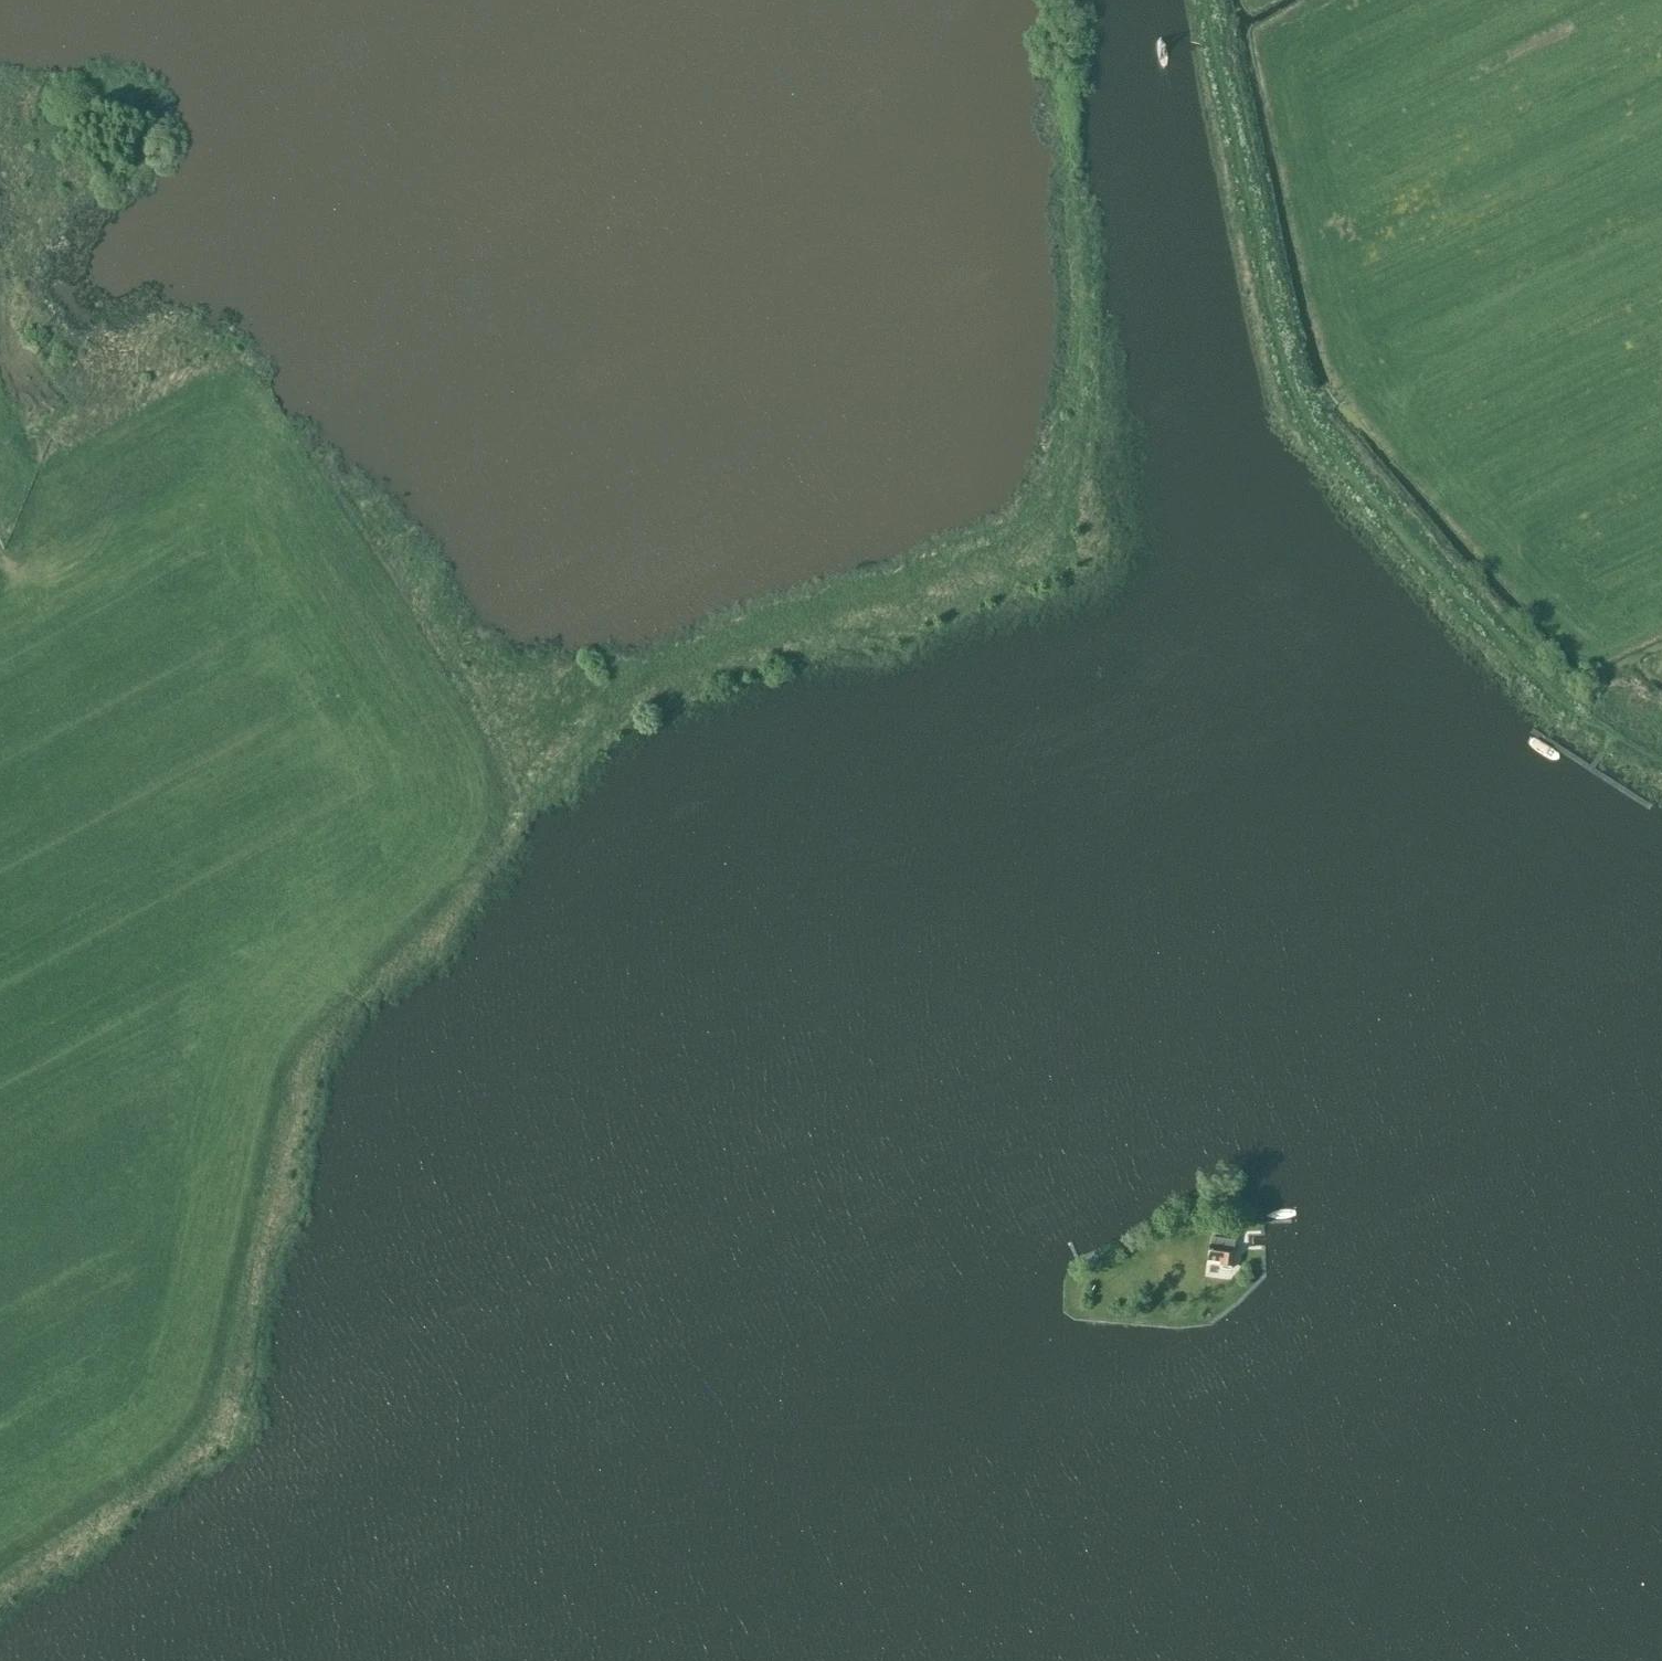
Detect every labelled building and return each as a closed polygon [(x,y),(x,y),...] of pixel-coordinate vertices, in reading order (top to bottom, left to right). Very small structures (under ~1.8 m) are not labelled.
[(1235,1241),(1210,1238),(1206,1262),(1219,1264),(1219,1267),(1232,1269),(1235,1241)]
